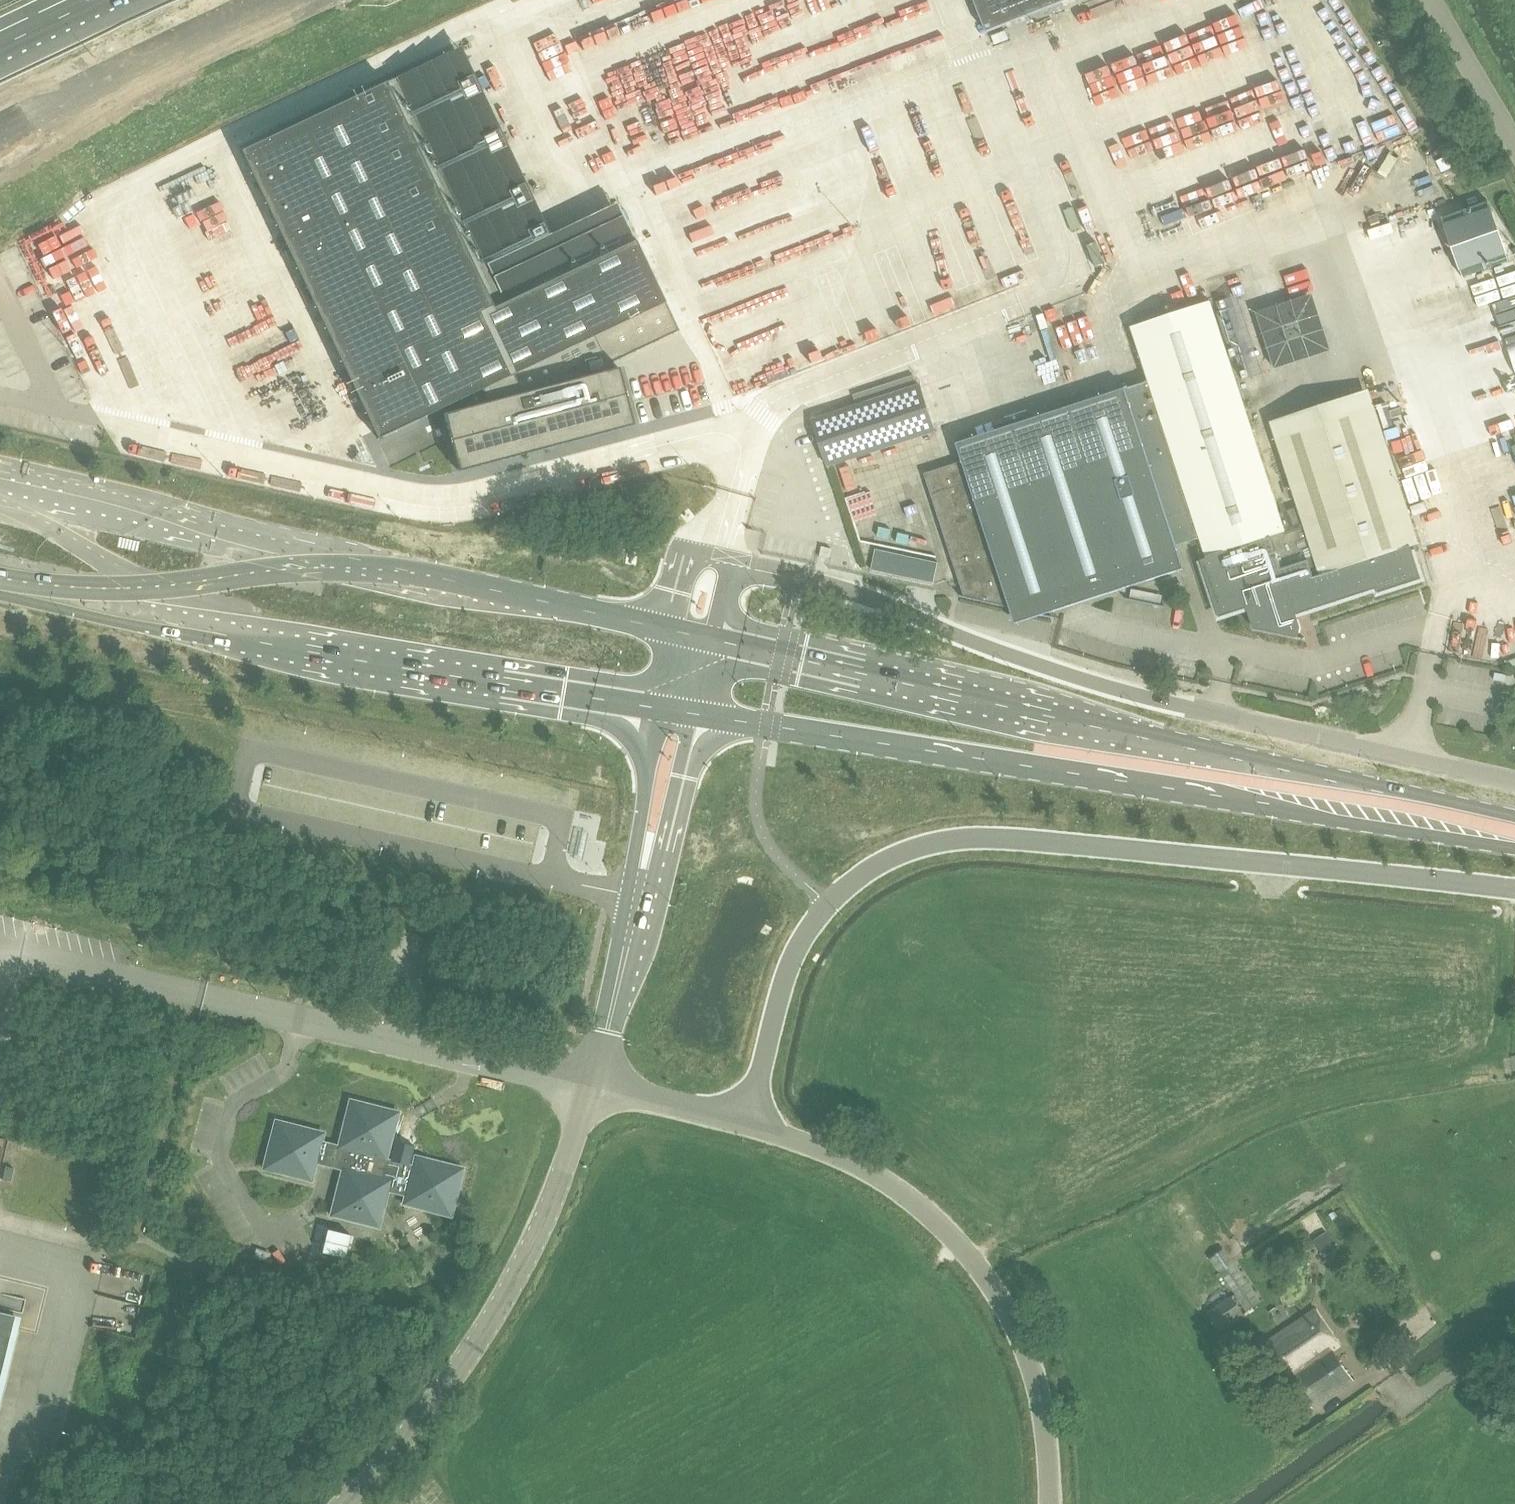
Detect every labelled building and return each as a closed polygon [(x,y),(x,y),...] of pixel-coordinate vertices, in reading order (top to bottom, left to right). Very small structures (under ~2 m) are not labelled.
[(987,32),(1069,0),(975,0),(987,32)] [(452,55),(473,51),(472,42),(450,46),(452,55)] [(384,96),(240,166),(378,451),(441,421),(444,426),(442,426),(458,483),(632,436),(616,380),(612,381),(609,374),(676,342),(633,253),(492,321),(384,96)] [(989,158),(1011,148),(1007,139),(985,149),(989,158)] [(983,220),(1012,216),(1010,204),(981,208),(983,220)] [(550,275),(585,260),(576,240),(541,256),(550,275)] [(1312,291),(1255,309),(1273,367),(1330,349),(1312,291)] [(1376,409),(1278,441),(1299,508),(1280,514),(1211,301),(1132,327),(1150,381),(1201,538),(1207,557),(1208,558),(1202,560),(1220,617),(1248,608),(1254,629),(1305,639),(1305,638),(1300,637),(1302,628),(1297,614),(1378,588),(1379,593),(1422,579),(1411,546),(1420,543),(1376,409)] [(1410,380),(1399,384),(1405,403),(1416,399),(1410,380)] [(1150,381),(1124,389),(1122,383),(954,438),(961,462),(925,474),(965,596),(961,595),(961,596),(1053,617),(1053,616),(1044,614),(1185,569),(1177,545),(1201,538),(1150,381)] [(812,420),(827,466),(853,458),(936,431),(920,385),(812,420)] [(865,463),(840,471),(844,481),(868,474),(865,463)] [(274,1118),(261,1169),(313,1183),(317,1164),(340,1170),(329,1217),(380,1229),(389,1192),(404,1196),(402,1205),(452,1218),(466,1167),(415,1154),(416,1152),(392,1146),(400,1111),(349,1098),(337,1144),(323,1141),(326,1132),(274,1118)] [(6,1167),(3,1180),(11,1182),(14,1168),(6,1167)] [(1313,1241),(1315,1244),(1321,1255),(1324,1259),(1337,1250),(1334,1246),(1328,1236),(1326,1233),(1313,1241)] [(1232,1264),(1219,1273),(1246,1312),(1259,1303),(1232,1264)] [(1232,1296),(1214,1307),(1207,1312),(1220,1331),(1244,1315),(1232,1296)] [(0,1304),(0,1383),(15,1307),(0,1304)] [(1340,1345),(1316,1310),(1269,1342),(1314,1407),(1353,1380),(1333,1350),(1340,1345)]
